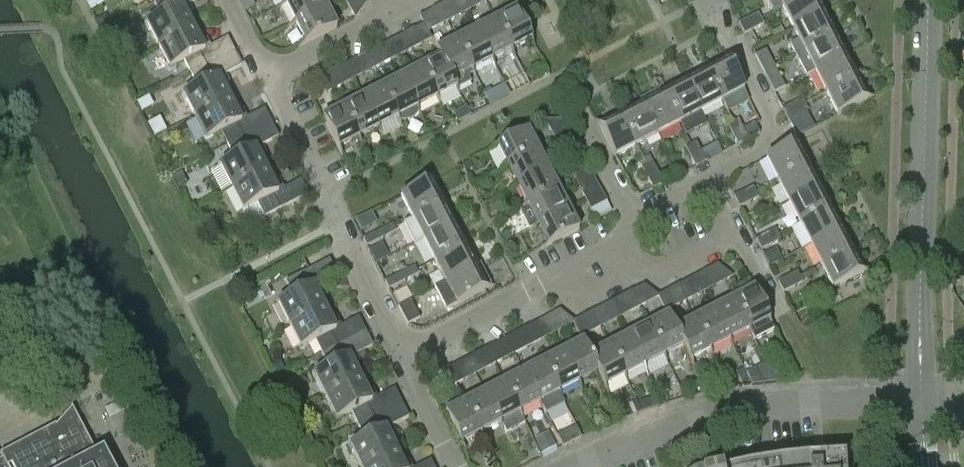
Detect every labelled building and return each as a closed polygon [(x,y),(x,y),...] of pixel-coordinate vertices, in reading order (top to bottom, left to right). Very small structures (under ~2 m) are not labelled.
[(193,29),(181,7),(195,0),(159,0),(153,3),(160,16),(146,23),(158,47),(193,29)] [(244,3),(248,11),(255,7),(251,0),(250,0),(244,3)] [(322,0),(292,0),(285,4),(296,23),(326,8),(322,0)] [(365,0),(359,0),(351,12),(355,20),(367,4),(365,0)] [(798,0),(778,0),(782,8),(798,0)] [(814,0),(798,0),(782,8),(793,30),(822,15),(814,0)] [(446,3),(439,7),(447,23),(454,19),(446,3)] [(447,23),(439,7),(431,11),(440,27),(447,23)] [(326,8),(296,23),(306,43),(336,28),(326,8)] [(516,11),(496,21),(511,51),(532,40),(516,11)] [(748,20),(753,30),(763,25),(758,15),(748,20)] [(822,15),(793,30),(798,40),(789,45),(795,56),(833,36),(822,15)] [(105,16),(94,21),(98,30),(99,32),(111,26),(105,16)] [(753,30),(748,20),(739,25),(744,35),(753,30)] [(496,21),(476,31),(492,61),(511,51),(496,21)] [(204,50),(193,29),(158,47),(170,69),(184,62),(191,75),(234,53),(227,38),(204,50)] [(413,30),(411,32),(412,51),(421,46),(413,30)] [(476,31),(457,41),(472,71),(492,61),(476,31)] [(412,51),(411,32),(403,36),(404,55),(412,51)] [(844,58),(833,36),(795,56),(806,78),(815,73),(844,58)] [(472,71),(457,41),(436,51),(440,58),(452,81),(453,80),(456,88),(455,88),(457,91),(472,84),(468,78),(474,75),(471,71),(472,71)] [(379,47),(371,51),(373,71),(380,67),(379,47)] [(373,71),(371,51),(363,55),(365,75),(373,71)] [(765,78),(776,72),(765,51),(755,57),(765,78)] [(234,53),(191,75),(197,88),(183,96),(194,118),(229,100),(218,78),(241,66),(234,53)] [(440,58),(421,68),(436,98),(455,88),(456,88),(453,80),(452,81),(440,58)] [(854,79),(844,58),(815,73),(825,94),(854,79)] [(706,73),(722,102),(744,90),(728,62),(706,73)] [(341,87),(340,67),(332,71),(334,91),(341,87)] [(421,68),(401,78),(417,108),(436,98),(421,68)] [(332,71),(324,75),(325,95),(334,91),(332,71)] [(785,89),(776,72),(765,78),(774,94),(785,89)] [(706,73),(685,84),(700,113),(722,102),(706,73)] [(417,108),(401,78),(381,88),(397,118),(400,123),(401,123),(404,123),(405,123),(407,122),(409,122),(411,121),(413,120),(415,119),(416,117),(417,116),(419,114),(419,113),(417,108)] [(854,79),(825,94),(837,116),(866,101),(854,79)] [(685,84),(664,95),(679,124),(700,113),(685,84)] [(381,88),(362,98),(377,128),(397,118),(381,88)] [(679,124),(664,95),(662,96),(659,91),(639,101),(642,107),(643,107),(658,135),(679,124)] [(149,98),(137,104),(142,113),(153,107),(149,98)] [(362,98),(342,108),(358,138),(377,128),(362,98)] [(229,100),(194,118),(206,141),(220,134),(226,146),(271,123),(264,109),(241,121),(229,100)] [(802,100),(791,105),(797,116),(807,110),(802,100)] [(797,116),(791,105),(783,110),(788,120),(797,116)] [(643,107),(642,107),(621,118),(637,147),(658,135),(643,107)] [(358,138),(342,108),(322,118),(338,148),(358,138)] [(637,147),(621,118),(600,129),(615,158),(637,147)] [(545,122),(549,130),(568,129),(569,129),(564,121),(545,121),(545,122)] [(743,130),(743,129),(739,121),(728,126),(733,136),(743,130)] [(271,123),(226,146),(234,160),(220,167),(232,189),(267,171),(256,149),(278,138),(271,123)] [(743,129),(743,130),(748,140),(760,134),(754,123),(743,129)] [(748,140),(743,130),(733,136),(738,145),(748,140)] [(509,167),(538,153),(527,132),(498,147),(509,167)] [(691,158),(701,152),(696,143),(686,148),(691,158)] [(776,182),(805,167),(794,145),(765,160),(776,182)] [(706,162),(701,152),(691,158),(696,167),(706,162)] [(538,153),(509,167),(519,187),(548,172),(538,153)] [(561,154),(565,162),(585,161),(581,153),(580,153),(561,154)] [(648,180),(658,175),(653,165),(649,156),(644,159),(648,168),(643,170),(648,180)] [(585,161),(565,162),(569,169),(588,169),(589,168),(585,161)] [(469,163),(463,166),(468,175),(473,172),(469,163)] [(817,188),(805,167),(776,182),(788,203),(817,188)] [(267,171),(232,189),(242,209),(240,210),(249,226),(307,195),(300,181),(278,193),(267,171)] [(558,192),(548,172),(519,187),(529,206),(558,192)] [(181,173),(171,178),(177,190),(187,185),(181,173)] [(663,184),(658,175),(648,180),(653,189),(663,184)] [(411,219),(440,204),(429,183),(400,197),(411,219)] [(742,193),(748,204),(758,198),(753,188),(742,193)] [(828,209),(817,188),(788,203),(799,224),(828,209)] [(520,211),(530,231),(539,226),(569,211),(558,192),(529,206),(520,211)] [(582,193),(586,202),(606,201),(602,192),(601,193),(582,193)] [(748,204),(742,193),(734,197),(740,208),(748,204)] [(606,201),(586,202),(591,211),(607,203),(606,201)] [(440,204),(411,219),(403,224),(414,246),(423,241),(422,240),(452,226),(440,204)] [(799,224),(799,225),(790,229),(801,250),(810,245),(810,246),(839,230),(828,209),(799,224)] [(569,211),(539,226),(550,246),(579,231),(569,211)] [(361,219),(355,222),(361,232),(366,229),(361,219)] [(377,233),(381,240),(396,232),(392,225),(377,233)] [(463,247),(452,226),(422,240),(423,241),(434,262),(463,247)] [(775,230),(765,235),(770,246),(781,240),(775,230)] [(851,252),(839,230),(810,246),(822,267),(851,252)] [(381,240),(377,233),(363,240),(367,247),(381,240)] [(770,246),(765,235),(756,240),(762,250),(770,246)] [(382,245),(369,252),(376,264),(389,257),(382,245)] [(463,247),(434,262),(445,283),(474,268),(463,247)] [(764,255),(770,266),(780,261),(774,250),(764,255)] [(851,252),(822,267),(833,288),(862,273),(851,252)] [(288,326),(324,308),(313,286),(335,275),(328,261),(284,283),(291,296),(277,303),(288,326)] [(474,268),(445,283),(435,289),(446,310),(480,292),(481,293),(492,287),(480,265),(474,269),(474,268)] [(709,270),(724,282),(733,278),(717,265),(709,270)] [(399,275),(403,283),(419,274),(415,266),(399,275)] [(717,286),(724,282),(709,270),(702,273),(702,274),(717,286)] [(787,277),(793,288),(803,283),(797,272),(787,277)] [(403,283),(399,275),(385,282),(389,290),(403,283)] [(793,288),(787,277),(778,282),(784,293),(793,288)] [(669,290),(685,303),(694,298),(679,286),(678,286),(669,290)] [(676,308),(685,303),(669,290),(668,291),(668,292),(676,308)] [(734,300),(749,330),(755,341),(775,331),(769,320),(754,290),(734,300)] [(624,295),(640,308),(648,304),(633,292),(632,291),(624,295)] [(640,308),(624,295),(623,296),(616,299),(617,300),(632,312),(639,309),(640,308)] [(734,300),(714,310),(730,340),(749,330),(734,300)] [(411,302),(398,308),(407,326),(420,319),(411,302)] [(334,330),(324,308),(288,326),(300,348),(314,341),(321,355),(365,333),(357,318),(334,330)] [(730,340),(714,310),(695,320),(710,350),(730,340)] [(573,322),(559,311),(551,315),(551,316),(566,328),(573,324),(572,322),(573,322)] [(609,324),(593,312),(584,316),(600,329),(609,324)] [(582,318),(591,334),(600,329),(584,316),(583,317),(582,318)] [(675,330),(676,330),(668,316),(648,326),(664,356),(683,346),(675,330)] [(695,320),(676,330),(675,330),(683,346),(690,361),(710,350),(695,320)] [(648,326),(629,336),(644,366),(664,356),(648,326)] [(519,332),(535,344),(543,340),(527,328),(519,332)] [(526,349),(535,344),(519,332),(511,336),(511,337),(526,349)] [(365,333),(321,355),(327,367),(313,374),(325,397),(360,379),(349,358),(371,346),(365,333)] [(629,336),(609,346),(624,376),(644,366),(629,336)] [(589,356),(590,356),(583,342),(562,352),(578,382),(597,373),(598,372),(589,356)] [(609,346),(590,356),(589,356),(598,372),(597,373),(604,387),(624,376),(609,346)] [(488,348),(480,352),(496,364),(504,360),(489,348),(488,348)] [(496,364),(480,352),(472,356),(473,357),(488,369),(496,364)] [(578,382),(562,352),(543,362),(558,392),(578,382)] [(543,362),(523,372),(539,403),(558,392),(543,362)] [(450,369),(449,368),(441,373),(456,385),(465,381),(450,369)] [(777,369),(770,373),(776,383),(782,379),(777,369)] [(744,370),(736,374),(741,384),(749,380),(746,374),(744,370)] [(523,372),(504,382),(519,413),(520,412),(539,403),(523,372)] [(456,385),(441,373),(439,374),(447,390),(456,385)] [(371,402),(360,379),(325,397),(336,420),(350,413),(357,426),(401,404),(394,390),(371,402)] [(519,413),(504,382),(484,392),(500,423),(500,422),(506,434),(526,424),(520,412),(519,413)] [(500,423),(484,392),(465,403),(480,433),(500,423)] [(480,433),(465,403),(445,413),(460,443),(480,433)] [(357,426),(363,439),(350,446),(360,466),(365,466),(396,452),(385,430),(408,419),(401,404),(357,426)] [(0,456),(0,458),(1,460),(0,461),(0,466),(98,466),(90,452),(92,451),(71,410),(70,410),(70,411),(55,428),(54,427),(42,434),(43,436),(7,457),(5,453),(0,456)] [(124,411),(109,419),(118,437),(133,429),(124,411)] [(558,434),(552,438),(558,450),(564,447),(558,434)] [(542,454),(555,447),(550,436),(537,443),(542,454)] [(365,466),(404,466),(396,452),(365,466)] [(845,457),(808,459),(779,462),(750,466),(748,466),(845,466),(845,457)]
